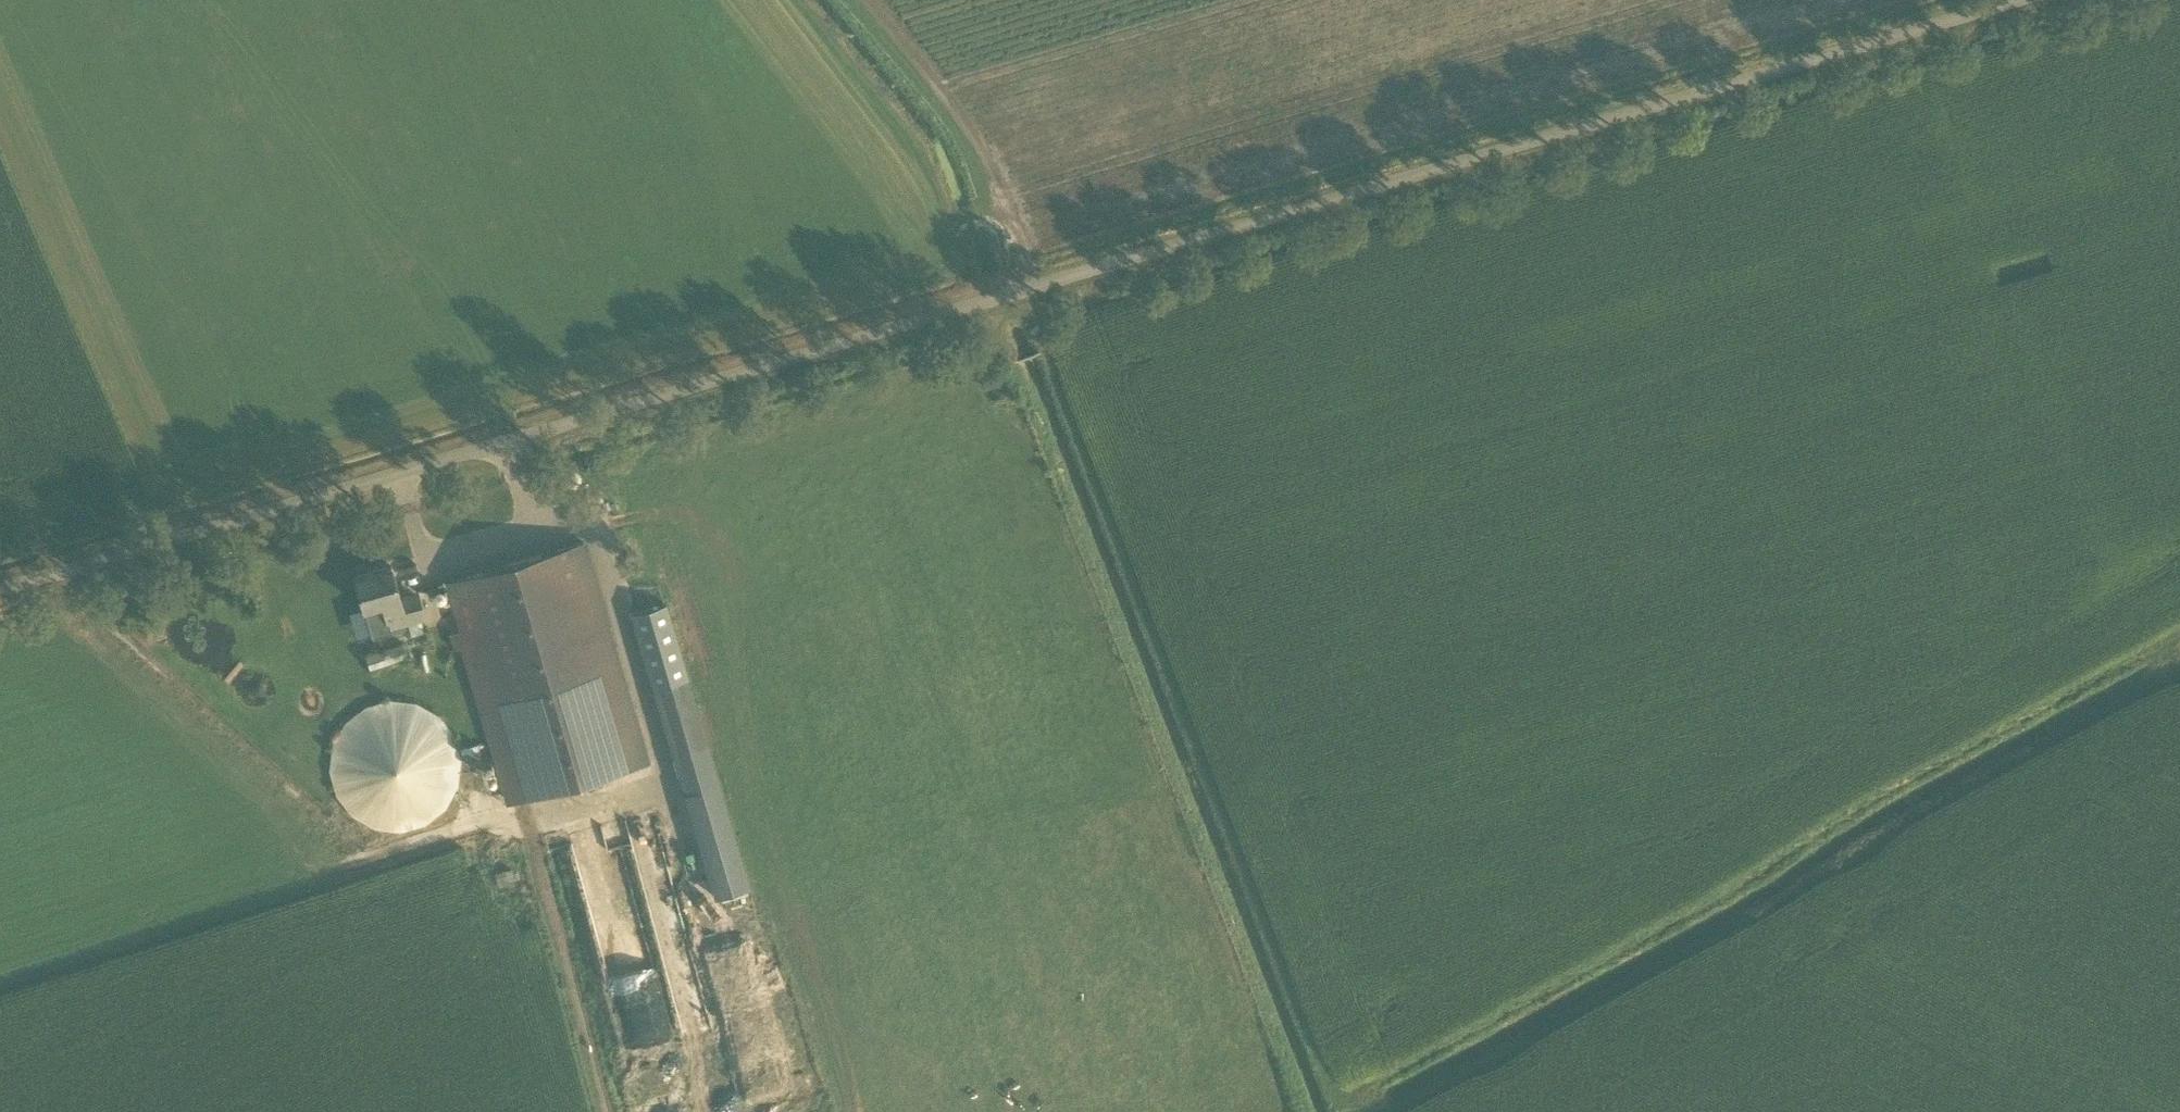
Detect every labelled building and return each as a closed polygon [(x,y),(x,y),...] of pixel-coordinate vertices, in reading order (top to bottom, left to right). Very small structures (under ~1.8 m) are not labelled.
[(454,649),(465,646),(511,803),(648,762),(584,542),(446,582),(460,630),(450,633),(454,649)] [(419,596),(402,601),(391,566),(355,576),(365,609),(373,636),(391,630),(389,627),(407,621),(411,635),(425,632),(421,617),(425,616),(419,596)] [(630,614),(685,801),(714,902),(751,891),(667,603),(630,614)] [(368,666),(408,656),(404,643),(365,652),(368,666)] [(333,747),(330,772),(335,794),(353,815),(377,827),(403,830),(426,821),(445,807),(457,786),(460,759),(453,735),(437,714),(415,702),(387,700),(363,707),(345,722),(333,747)] [(671,876),(652,875),(651,901),(670,902),(671,876)] [(642,1111),(666,1109),(664,1090),(640,1093),(642,1111)]
